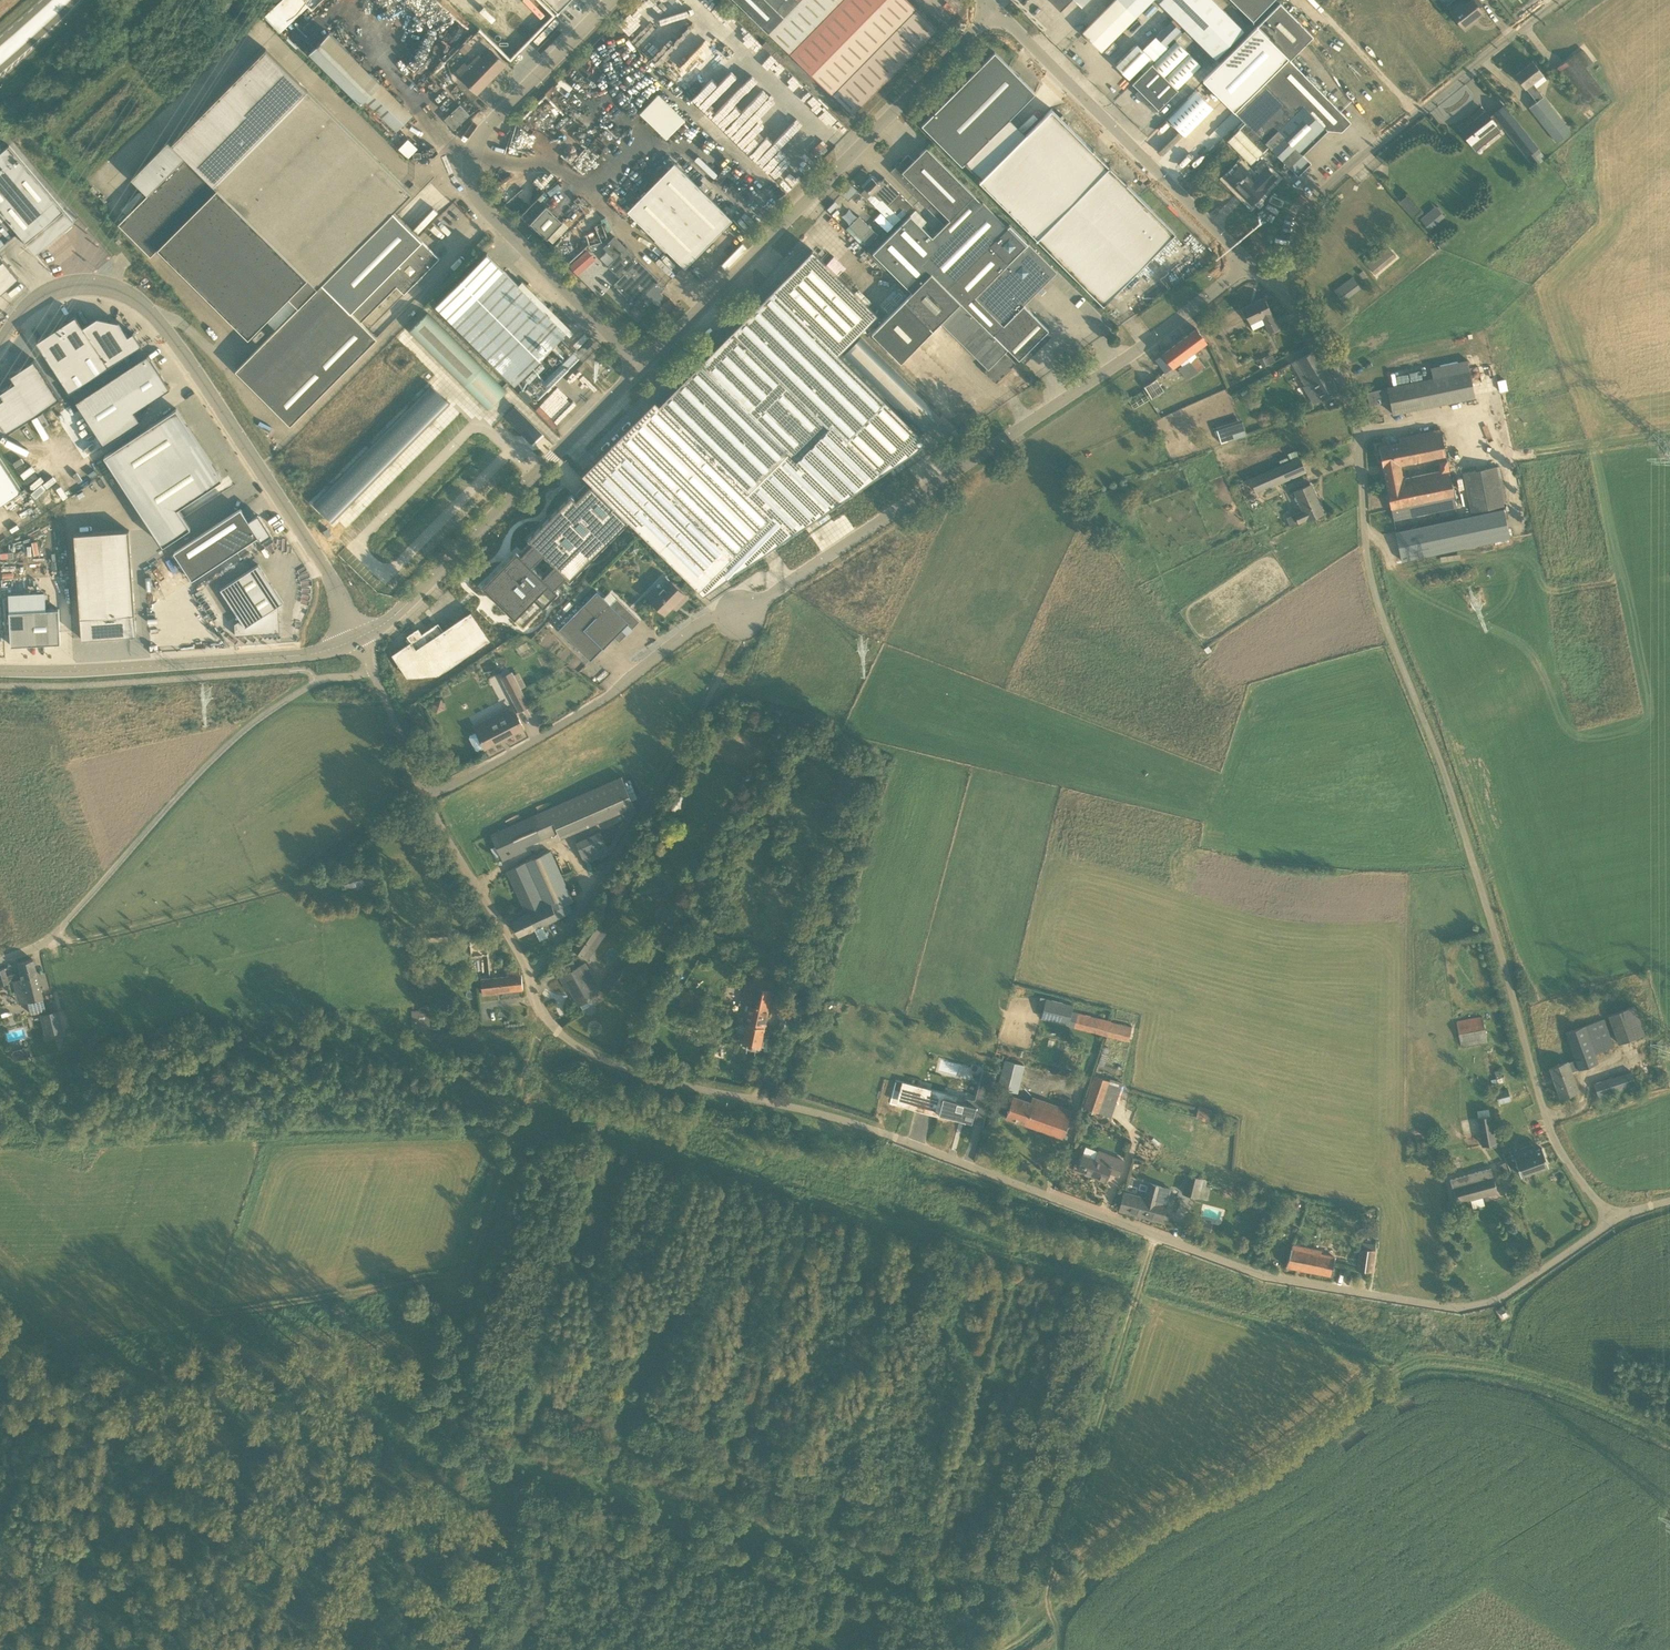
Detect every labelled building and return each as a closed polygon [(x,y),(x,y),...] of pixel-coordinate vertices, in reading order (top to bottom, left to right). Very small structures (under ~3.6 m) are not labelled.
[(769,31),(853,115),(936,29),(907,0),(737,0),(769,31)] [(1051,0),(1060,10),(1070,0),(1051,0)] [(1082,32),(1101,51),(1152,0),(1114,0),(1082,32)] [(1214,0),(1158,0),(1216,57),(1244,30),(1214,0)] [(1254,20),(1273,0),(1234,0),(1254,20)] [(1467,3),(1465,0),(1462,0),(1450,9),(1453,14),(1465,29),(1474,22),(1472,21),(1483,12),(1479,7),(1482,4),(1479,0),(1471,0),(1467,3)] [(1280,3),(1257,27),(1212,71),(1243,103),(1288,59),(1289,60),(1291,59),(1313,37),(1280,3)] [(1170,19),(1155,35),(1155,36),(1165,46),(1181,29),(1180,28),(1171,20),(1170,19)] [(413,114),(381,83),(330,32),(310,53),(360,102),(364,99),(396,130),(413,114)] [(1154,63),(1153,62),(1132,83),(1139,89),(1135,93),(1151,109),(1155,105),(1158,109),(1179,88),(1178,88),(1201,65),(1195,60),(1176,41),(1154,63)] [(460,49),(466,54),(472,47),(467,42),(460,49)] [(1115,65),(1129,79),(1151,57),(1137,43),(1115,65)] [(1585,104),(1604,90),(1588,68),(1593,64),(1582,49),(1558,68),(1585,104)] [(506,64),(492,51),(484,59),(479,54),(468,65),(465,63),(456,72),(464,80),(478,93),(506,64)] [(962,165),(965,163),(1002,125),(1035,92),(994,52),(922,125),(962,165)] [(1289,60),(1288,59),(1264,83),(1243,103),(1234,112),(1240,117),(1244,121),(1239,126),(1263,150),(1268,144),(1298,174),(1310,162),(1301,153),(1327,129),(1327,130),(1342,131),(1350,122),(1343,114),(1289,60)] [(1536,101),(1543,97),(1532,83),(1544,75),(1533,61),(1515,75),(1536,101)] [(308,89),(214,184),(318,287),(410,196),(412,193),(405,186),(308,89)] [(1557,142),(1571,131),(1544,97),(1530,108),(1557,142)] [(454,129),(469,115),(460,105),(444,119),(454,129)] [(1461,131),(1472,145),(1480,138),(1484,144),(1500,131),(1496,126),(1497,125),(1496,124),(1501,120),(1517,140),(1519,138),(1534,157),(1541,151),(1504,105),(1490,116),(1486,111),(1461,131)] [(1060,117),(1051,109),(1018,142),(1002,125),(965,163),(981,179),(979,180),(1037,238),(1109,166),(1093,150),(1094,150),(1093,148),(1092,149),(1068,126),(1071,123),(1062,114),(1060,117)] [(149,192),(186,156),(170,140),(134,177),(149,192)] [(36,254),(74,222),(9,145),(0,153),(0,211),(36,254)] [(873,252),(913,292),(931,274),(960,302),(994,334),(1008,348),(1019,359),(1048,330),(1023,305),(1053,275),(1057,271),(1028,242),(1027,244),(983,201),(982,203),(927,147),(914,160),(908,154),(891,171),(945,225),(933,236),(922,226),(927,221),(916,209),(873,252)] [(288,298),(298,308),(318,287),(214,184),(186,156),(149,192),(118,224),(150,256),(158,249),(248,338),(288,298)] [(685,267),(731,221),(732,219),(675,163),(628,211),(685,267)] [(1255,179),(1240,164),(1228,176),(1247,195),(1245,196),(1252,203),(1266,189),(1264,188),(1276,177),(1267,168),(1255,179)] [(1126,183),(1119,176),(1110,167),(1111,166),(1110,165),(1109,166),(1037,238),(1037,239),(1038,238),(1104,304),(1175,232),(1127,184),(1127,183),(1126,182),(1126,183)] [(913,206),(885,177),(882,180),(879,180),(877,182),(872,177),(863,186),(865,188),(862,191),(861,193),(894,225),(913,206)] [(849,182),(843,189),(840,193),(848,199),(850,196),(857,188),(849,182)] [(1407,194),(1401,199),(1413,213),(1419,209),(1407,194)] [(404,293),(439,258),(422,240),(438,224),(410,196),(318,287),(298,308),(235,370),(290,425),(377,338),(361,322),(397,285),(404,293)] [(827,208),(833,215),(841,207),(835,201),(827,208)] [(563,221),(546,206),(531,222),(547,237),(563,221)] [(1440,219),(1439,218),(1442,215),(1436,208),(1433,211),(1431,209),(1420,219),(1429,229),(1440,219)] [(867,243),(877,233),(858,215),(849,225),(867,243)] [(660,304),(661,304),(660,299),(662,298),(663,297),(663,295),(662,293),(660,292),(665,287),(658,280),(659,279),(635,256),(615,236),(604,247),(615,259),(613,261),(660,304)] [(1374,273),(1396,256),(1388,246),(1367,264),(1374,273)] [(596,259),(588,250),(571,266),(579,275),(596,259)] [(733,330),(663,401),(659,405),(655,401),(617,439),(583,474),(628,518),(700,589),(734,554),(772,516),(770,514),(785,499),(798,512),(824,486),(823,485),(827,481),(827,482),(838,470),(811,445),(832,424),(880,471),(918,432),(839,354),(877,315),(814,251),(775,290),(733,330)] [(435,305),(538,407),(577,368),(583,362),(590,355),(487,253),(435,305)] [(20,277),(0,254),(0,294),(20,277)] [(660,304),(613,261),(608,266),(620,277),(614,283),(635,304),(636,303),(643,310),(652,300),(655,303),(657,304),(660,304)] [(994,334),(960,302),(931,274),(913,292),(871,333),(900,362),(940,322),(987,368),(985,371),(996,382),(1016,363),(1005,352),(1008,348),(994,334)] [(1343,300),(1361,287),(1353,277),(1335,289),(1343,300)] [(1279,328),(1264,297),(1242,307),(1250,323),(1262,318),(1269,332),(1279,328)] [(507,392),(428,311),(409,331),(488,409),(507,392)] [(36,343),(70,393),(140,346),(132,334),(127,337),(118,324),(96,319),(82,329),(75,317),(36,343)] [(1189,376),(1200,368),(1202,367),(1192,353),(1207,342),(1197,328),(1163,353),(1163,354),(1156,359),(1166,371),(1179,362),(1181,365),(1189,376)] [(843,355),(923,432),(941,413),(860,336),(843,355)] [(1322,400),(1339,390),(1314,349),(1291,363),(1295,369),(1305,386),(1311,383),(1322,400)] [(75,402),(104,445),(140,420),(134,411),(169,388),(147,354),(75,402)] [(1269,363),(1266,358),(1266,357),(1259,360),(1263,367),(1269,363)] [(35,358),(12,373),(17,381),(1,391),(6,397),(0,401),(0,417),(10,432),(62,398),(35,358)] [(581,372),(582,372),(587,366),(583,362),(577,368),(581,372)] [(1393,413),(1475,396),(1470,370),(1387,387),(1393,413)] [(1260,385),(1275,376),(1273,371),(1258,379),(1260,385)] [(1152,398),(1164,391),(1157,378),(1144,386),(1152,398)] [(432,384),(313,504),(332,522),(451,402),(432,384)] [(1134,409),(1150,399),(1144,389),(1128,398),(1134,409)] [(534,422),(515,403),(504,416),(523,434),(528,430),(534,422)] [(104,455),(163,545),(191,527),(178,508),(223,479),(177,408),(104,455)] [(1219,442),(1245,434),(1240,418),(1214,427),(1219,442)] [(1451,475),(1449,468),(1441,470),(1402,477),(1399,463),(1438,455),(1439,461),(1447,459),(1446,453),(1445,453),(1440,428),(1398,437),(1399,443),(1379,447),(1391,508),(1394,520),(1457,507),(1451,475)] [(23,492),(0,457),(0,507),(23,492)] [(1257,492),(1305,471),(1299,457),(1251,479),(1257,492)] [(1471,511),(1504,505),(1496,466),(1463,473),(1471,511)] [(1294,513),(1299,523),(1323,512),(1311,484),(1294,491),(1302,509),(1294,513)] [(564,574),(570,580),(629,521),(593,485),(576,502),(572,498),(530,541),(533,543),(521,555),(517,551),(482,586),(523,626),(558,592),(552,585),(564,574)] [(241,508),(174,552),(192,580),(259,536),(241,508)] [(1401,560),(1510,537),(1504,509),(1395,532),(1401,560)] [(130,531),(75,534),(81,639),(136,635),(130,531)] [(258,564),(221,589),(241,619),(235,623),(235,635),(242,635),(242,634),(280,632),(278,605),(283,602),(258,564)] [(688,597),(670,579),(657,593),(653,589),(647,595),(651,599),(665,614),(677,601),(681,604),(688,597)] [(611,604),(597,590),(559,629),(591,660),(603,647),(603,648),(614,637),(619,641),(640,620),(617,598),(611,604)] [(12,611),(11,645),(60,647),(61,613),(12,611)] [(435,676),(490,637),(472,611),(443,630),(438,623),(422,634),(418,628),(407,636),(408,638),(406,639),(408,643),(392,654),(407,677),(435,676)] [(529,705),(520,688),(513,673),(503,678),(519,710),(529,705)] [(485,748),(524,728),(513,706),(491,718),(474,726),(485,748)] [(539,812),(549,834),(555,831),(558,838),(629,807),(618,780),(539,812)] [(667,804),(679,812),(684,804),(672,796),(667,804)] [(525,845),(549,834),(539,812),(501,829),(491,834),(502,860),(527,848),(525,845)] [(575,841),(585,862),(610,851),(601,829),(575,841)] [(535,928),(543,924),(573,911),(569,903),(573,901),(551,850),(506,870),(526,914),(513,920),(520,935),(535,928)] [(588,958),(603,936),(588,926),(573,948),(588,958)] [(491,937),(475,939),(476,955),(493,954),(491,937)] [(14,972),(16,978),(36,973),(33,959),(17,963),(19,970),(14,972)] [(581,965),(577,967),(573,969),(569,962),(557,969),(568,989),(571,987),(580,1003),(591,997),(598,993),(594,987),(599,984),(592,974),(588,977),(581,965)] [(619,990),(624,982),(619,979),(624,970),(616,965),(602,989),(610,994),(614,987),(619,990)] [(4,968),(0,969),(0,984),(8,982),(4,968)] [(520,975),(520,970),(506,971),(506,976),(481,979),(482,993),(523,989),(522,975),(520,975)] [(13,979),(17,994),(24,992),(30,1012),(45,1008),(36,973),(16,978),(13,979)] [(746,975),(741,998),(743,998),(741,1008),(767,1013),(773,980),(746,975)] [(701,1008),(704,995),(683,990),(680,1003),(701,1008)] [(1104,1034),(1108,1020),(1072,1011),(1073,1004),(1046,998),(1041,1019),(1104,1034)] [(1635,1004),(1615,1008),(1622,1037),(1642,1032),(1635,1004)] [(767,1013),(741,1008),(740,1012),(738,1012),(736,1022),(739,1022),(738,1029),(746,1031),(743,1043),(760,1046),(767,1013)] [(52,1026),(62,1024),(58,1010),(40,1014),(45,1034),(54,1032),(52,1026)] [(1456,1023),(1460,1044),(1461,1046),(1487,1041),(1482,1016),(1456,1021),(1456,1023)] [(1561,1097),(1574,1092),(1576,1091),(1569,1072),(1596,1062),(1593,1053),(1614,1046),(1604,1018),(1583,1025),(1564,1032),(1574,1059),(1550,1067),(1561,1097)] [(1108,1020),(1104,1034),(1129,1041),(1132,1026),(1108,1020)] [(429,1021),(412,1021),(412,1031),(429,1030),(429,1021)] [(28,1046),(21,1048),(24,1056),(30,1055),(28,1046)] [(1104,1066),(1110,1048),(1105,1046),(1099,1064),(1104,1066)] [(1018,1091),(1025,1065),(1004,1059),(997,1086),(1018,1091)] [(1633,1084),(1636,1083),(1632,1070),(1594,1083),(1598,1096),(1628,1086),(1629,1092),(1635,1090),(1633,1084)] [(1098,1113),(1109,1081),(1093,1075),(1082,1107),(1098,1113)] [(940,1111),(939,1113),(972,1122),(975,1111),(979,1112),(981,1102),(973,1099),(972,1104),(956,1100),(944,1097),(945,1095),(897,1082),(892,1098),(940,1111)] [(980,1093),(991,1096),(993,1084),(982,1082),(980,1093)] [(1494,1091),(1498,1102),(1509,1099),(1505,1087),(1494,1091)] [(1072,1109),(1032,1096),(1030,1102),(1013,1096),(1006,1117),(1062,1137),(1072,1109)] [(1208,1121),(1211,1112),(1212,1109),(1199,1105),(1195,1117),(1208,1121)] [(1477,1117),(1482,1145),(1496,1143),(1491,1114),(1477,1117)] [(1516,1160),(1525,1177),(1551,1164),(1542,1147),(1535,1150),(1532,1144),(1521,1150),(1524,1156),(1516,1160)] [(1124,1160),(1096,1151),(1093,1158),(1082,1155),(1077,1168),(1096,1175),(1096,1176),(1106,1180),(1110,1171),(1119,1175),(1124,1160)] [(1498,1191),(1495,1180),(1491,1167),(1450,1179),(1456,1200),(1453,1201),(1456,1212),(1474,1207),(1471,1198),(1498,1191)] [(1187,1173),(1182,1192),(1199,1197),(1204,1178),(1187,1173)] [(1146,1196),(1124,1192),(1120,1210),(1153,1218),(1163,1221),(1168,1202),(1159,1200),(1163,1186),(1149,1182),(1148,1187),(1146,1196)] [(1332,1275),(1336,1254),(1290,1246),(1286,1266),(1332,1275)] [(1372,1271),(1373,1260),(1375,1249),(1360,1247),(1357,1269),(1372,1271)]
